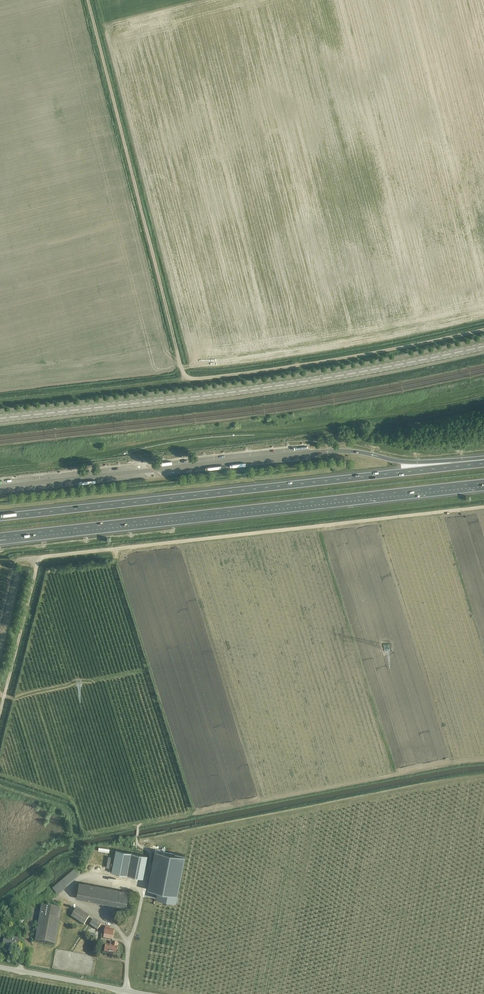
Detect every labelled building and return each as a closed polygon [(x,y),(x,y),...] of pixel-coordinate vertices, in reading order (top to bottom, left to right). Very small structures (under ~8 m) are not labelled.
[(143,878),(147,856),(116,849),(111,872),(143,878)] [(185,856),(155,850),(147,889),(177,895),(185,856)] [(58,893),(79,874),(74,868),(52,886),(58,893)] [(125,907),(128,892),(79,882),(76,898),(125,907)] [(55,945),(61,910),(42,906),(35,942),(55,945)] [(84,925),(90,916),(77,908),(71,916),(84,925)] [(101,924),(94,919),(90,925),(97,930),(101,924)] [(109,927),(105,926),(103,938),(112,940),(113,930),(109,930),(109,927)] [(18,947),(20,939),(13,937),(13,939),(4,937),(3,946),(8,947),(8,946),(18,947)] [(110,942),(110,946),(106,945),(104,952),(117,954),(118,948),(117,947),(117,943),(110,942)]
